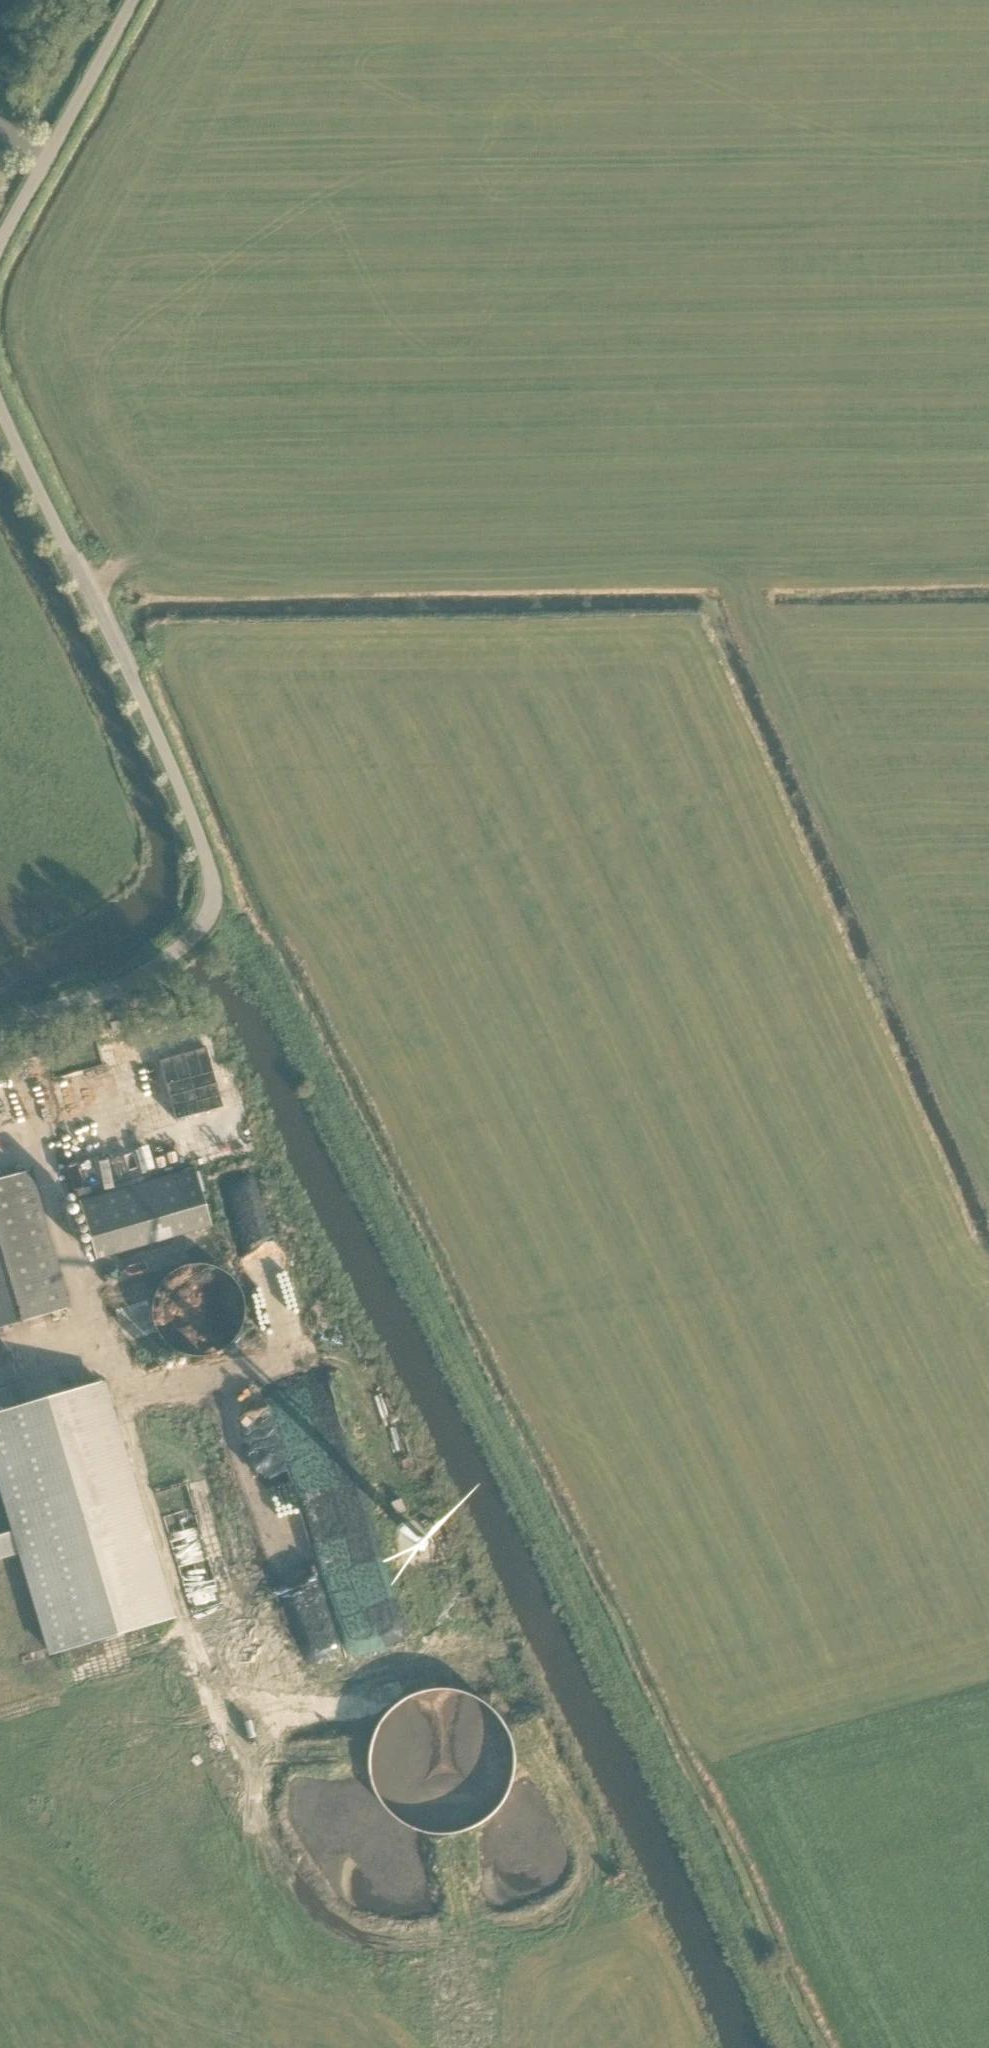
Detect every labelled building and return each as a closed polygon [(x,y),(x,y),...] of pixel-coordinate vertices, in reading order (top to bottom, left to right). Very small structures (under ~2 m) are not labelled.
[(86,1093),(85,1080),(61,1081),(62,1095),(86,1093)] [(90,1153),(92,1146),(65,1139),(63,1146),(90,1153)] [(95,1260),(211,1227),(194,1167),(78,1201),(95,1260)] [(68,1306),(29,1171),(0,1179),(0,1326),(68,1306)] [(175,1352),(228,1349),(227,1338),(235,1338),(233,1304),(243,1304),(241,1271),(213,1273),(213,1285),(222,1285),(222,1298),(208,1299),(209,1311),(185,1313),(185,1308),(173,1308),(175,1352)] [(100,1381),(0,1409),(0,1488),(14,1536),(0,1540),(0,1560),(19,1555),(48,1652),(170,1616),(100,1381)] [(168,1515),(193,1604),(219,1596),(195,1508),(168,1515)] [(419,1829),(476,1829),(508,1816),(508,1778),(509,1756),(493,1719),(483,1719),(483,1712),(457,1711),(439,1719),(439,1732),(431,1736),(431,1753),(410,1761),(410,1784),(410,1785),(410,1801),(409,1802),(419,1829)]
